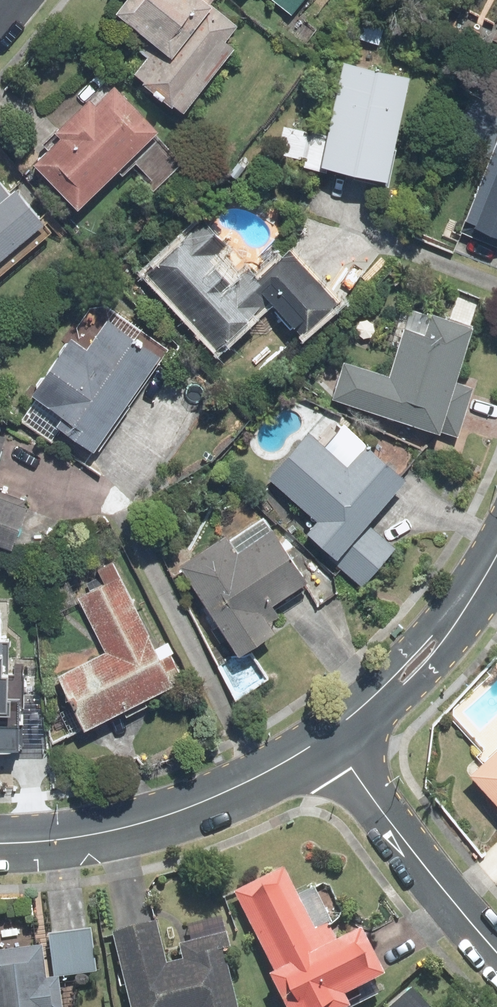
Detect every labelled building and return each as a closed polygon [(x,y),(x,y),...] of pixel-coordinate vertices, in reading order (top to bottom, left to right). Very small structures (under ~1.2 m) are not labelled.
[(195,0),(131,0),(113,21),(152,54),(134,76),(171,107),(219,49),(213,44),(227,27),(195,0)] [(284,11),(293,0),(270,0),(284,11)] [(394,81),(341,69),(318,167),(372,179),(394,81)] [(147,134),(105,91),(29,164),(71,207),(147,134)] [(469,233),(496,244),(496,161),(469,233)] [(5,187),(0,192),(0,264),(41,228),(5,187)] [(191,231),(144,273),(211,346),(261,300),(293,334),(321,308),(278,261),(245,291),(191,231)] [(421,341),(403,335),(385,386),(343,372),(334,400),(428,431),(460,336),(426,325),(421,341)] [(67,348),(29,399),(87,442),(146,363),(99,329),(79,356),(67,348)] [(306,445),(271,484),(313,521),(301,534),(358,584),(390,549),(362,523),(399,481),(361,447),(338,473),(306,445)] [(0,546),(13,514),(0,509),(0,546)] [(264,524),(184,570),(233,656),(262,639),(246,611),(297,582),(264,524)] [(168,685),(115,574),(73,594),(107,665),(58,688),(77,728),(168,685)] [(0,603),(0,750),(9,750),(16,604),(0,603)] [(464,777),(496,814),(496,749),(464,777)] [(242,900),(301,1006),(349,1006),(357,1003),(351,991),(383,973),(361,933),(342,943),(332,925),(317,934),(286,876),(242,900)] [(115,938),(133,1006),(241,1006),(223,936),(182,946),(186,964),(168,969),(157,927),(115,938)] [(92,932),(57,938),(63,974),(98,968),(92,932)] [(0,957),(0,1006),(51,1006),(42,950),(0,957)] [(415,995),(400,1006),(425,1006),(415,995)]
